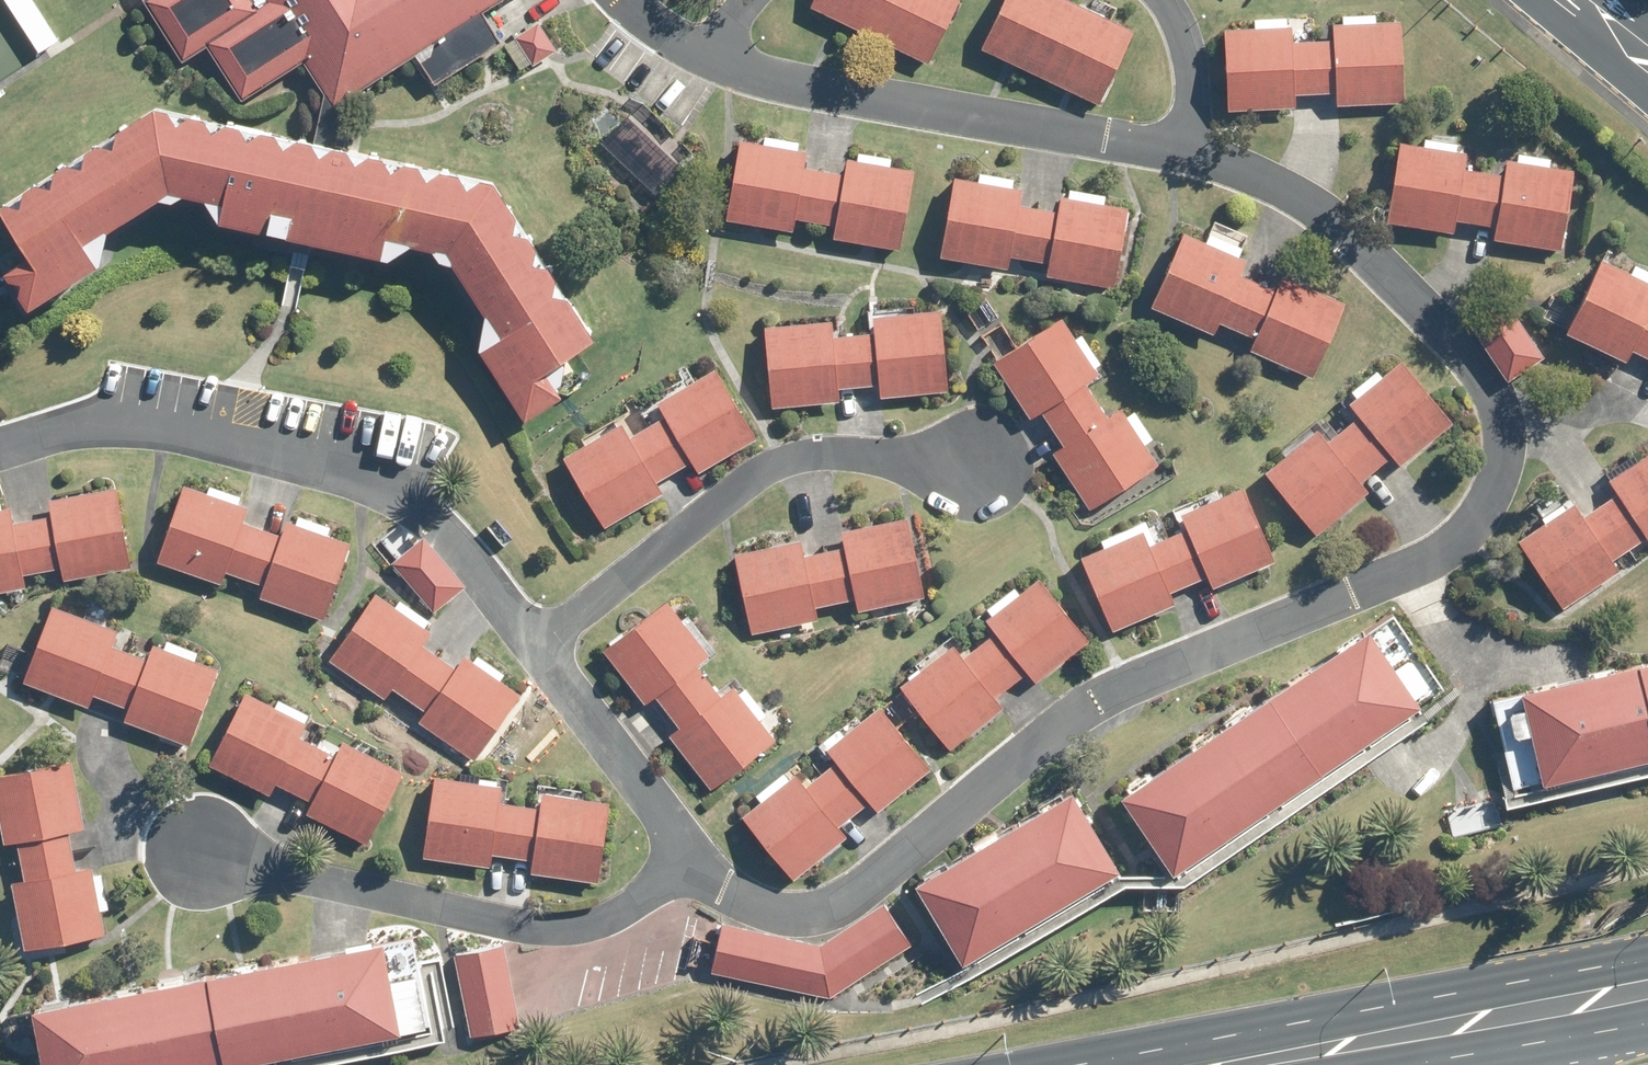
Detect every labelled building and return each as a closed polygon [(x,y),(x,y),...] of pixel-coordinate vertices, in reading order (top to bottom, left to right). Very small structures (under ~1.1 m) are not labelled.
[(180,58),(206,42),(240,97),(303,57),(331,102),(413,50),(430,39),(428,52),(418,58),(432,80),(498,37),(481,9),(494,0),(144,0),(180,58)] [(809,4),(864,31),(879,0),(811,0),(809,4)] [(927,61),(957,0),(879,0),(864,31),(927,61)] [(978,46),(1036,73),(1070,0),(1069,0),(1000,0),(978,46)] [(1036,73),(1097,102),(1131,30),(1070,0),(1036,73)] [(1332,38),(1311,40),(1314,92),(1335,90),(1336,103),(1401,100),(1397,18),(1331,21),(1332,38)] [(537,21),(515,36),(531,61),(554,47),(537,21)] [(1290,23),(1223,27),(1228,109),(1294,105),(1293,93),(1314,92),(1311,40),(1291,40),(1290,23)] [(34,254),(6,271),(32,311),(103,265),(110,232),(173,192),(210,200),(225,223),(393,260),(416,245),(448,252),(490,317),(483,348),(528,420),(583,384),(567,359),(598,340),(497,184),(486,181),(480,185),(467,183),(463,176),(442,172),(436,176),(427,174),(423,168),(407,164),(400,169),(392,167),(388,160),(371,157),(365,161),(356,159),(351,152),(336,149),(329,153),(320,151),(315,144),(298,141),(291,145),(284,143),(280,136),(262,133),(255,137),(249,136),(245,129),(229,126),(222,130),(212,127),(208,121),(191,117),(184,122),(177,120),(173,113),(157,110),(121,134),(119,141),(111,146),(104,144),(91,153),(90,160),(80,165),(73,164),(58,173),(57,181),(49,186),(41,184),(28,193),(26,200),(18,206),(10,205),(5,208),(34,254)] [(739,136),(724,216),(791,229),(793,215),(813,220),(823,169),(801,164),(804,149),(794,147),(796,140),(767,135),(765,142),(739,136)] [(1466,152),(1454,150),(1455,142),(1423,136),(1422,144),(1396,141),(1385,220),(1452,230),(1454,218),(1477,222),(1485,170),(1464,167),(1466,152)] [(823,169),(813,220),(835,223),(832,236),(898,249),(913,168),(887,163),(888,159),(858,153),(857,159),(845,156),(842,172),(823,169)] [(1496,238),(1560,247),(1572,169),(1506,159),(1504,173),(1485,170),(1477,222),(1498,224),(1496,238)] [(953,174),(940,254),(1005,266),(1008,255),(1030,259),(1038,207),(1016,204),(1019,186),(1011,184),(1012,176),(980,171),(978,178),(953,174)] [(1046,274),(1113,286),(1127,207),(1059,195),(1056,210),(1038,207),(1030,259),(1048,262),(1046,274)] [(1237,254),(1240,248),(1208,234),(1205,241),(1184,232),(1150,305),(1210,333),(1217,318),(1238,328),(1260,282),(1238,272),(1245,257),(1237,254)] [(1564,330),(1625,360),(1630,348),(1647,356),(1647,281),(1599,257),(1564,330)] [(1260,282),(1238,328),(1254,336),(1249,347),(1309,374),(1343,303),(1282,274),(1275,289),(1260,282)] [(1502,297),(1468,320),(1506,378),(1541,355),(1502,297)] [(871,314),(873,331),(854,333),(859,383),(877,382),(879,397),(946,390),(938,308),(871,314)] [(1057,314),(991,358),(1030,416),(1039,409),(1051,427),(1095,397),(1083,380),(1097,371),(1093,364),(1098,360),(1079,333),(1073,337),(1057,314)] [(829,319),(764,325),(772,405),(837,398),(836,385),(859,383),(854,333),(831,335),(829,319)] [(1342,427),(1376,467),(1393,453),(1401,463),(1451,421),(1398,358),(1346,402),(1357,415),(1342,427)] [(646,425),(674,469),(691,459),(698,471),(756,435),(713,365),(655,401),(664,414),(646,425)] [(1143,443),(1151,437),(1133,411),(1125,416),(1119,407),(1107,415),(1095,397),(1051,427),(1063,445),(1052,452),(1089,506),(1156,460),(1143,443)] [(656,480),(674,469),(646,425),(628,436),(619,421),(565,455),(609,525),(662,492),(656,480)] [(1361,480),(1376,467),(1342,427),(1324,442),(1312,429),(1263,470),(1316,533),(1369,489),(1361,480)] [(1615,492),(1599,503),(1629,546),(1645,535),(1647,540),(1647,452),(1607,479),(1615,492)] [(1167,536),(1188,583),(1207,574),(1212,586),(1274,558),(1241,483),(1178,512),(1184,528),(1167,536)] [(187,486),(159,561),(222,584),(227,570),(246,578),(264,529),(244,522),(250,508),(240,504),(242,498),(211,486),(209,493),(187,486)] [(32,519),(41,569),(60,566),(61,578),(127,567),(113,487),(46,499),(49,516),(32,519)] [(1618,569),(1611,558),(1629,546),(1599,503),(1582,514),(1573,501),(1563,508),(1560,504),(1543,515),(1546,520),(1517,539),(1562,606),(1618,569)] [(23,584),(21,572),(41,569),(32,519),(11,522),(9,507),(0,508),(0,588),(23,584)] [(331,527),(312,520),(300,516),(299,521),(298,524),(289,522),(286,531),(283,537),(264,529),(246,578),(267,585),(264,594),(262,597),(271,601),(266,614),(289,623),(294,609),(325,621),(354,544),(331,535),(329,535),(331,527)] [(822,549),(834,602),(854,597),(857,610),(923,594),(905,516),(839,531),(842,544),(822,549)] [(1169,591),(1188,583),(1167,536),(1146,544),(1139,528),(1080,554),(1113,629),(1175,602),(1169,591)] [(422,534),(390,560),(431,609),(463,583),(422,534)] [(817,616),(814,606),(834,602),(822,549),(803,553),(799,538),(732,554),(750,632),(817,616)] [(977,640),(1010,682),(1028,668),(1037,680),(1087,640),(1036,575),(983,617),(992,628),(977,640)] [(420,643),(428,629),(372,591),(326,658),(382,696),(389,686),(408,699),(437,655),(420,643)] [(695,661),(705,653),(664,598),(601,646),(642,701),(653,693),(666,710),(707,678),(695,661)] [(50,605),(21,678),(87,704),(91,692),(108,699),(127,650),(109,643),(115,630),(50,605)] [(1292,678),(1296,685),(1274,701),(1326,778),(1426,709),(1420,701),(1434,690),(1415,662),(1400,672),(1373,632),(1316,672),(1311,665),(1292,678)] [(108,699),(128,707),(124,718),(188,744),(217,670),(192,659),(196,651),(166,639),(163,648),(150,643),(145,657),(127,650),(108,699)] [(995,695),(1010,682),(977,640),(961,654),(952,641),(899,684),(949,747),(1002,704),(995,695)] [(437,655),(408,699),(424,710),(417,720),(473,758),(518,692),(497,678),(503,671),(476,653),(471,661),(461,654),(454,666),(437,655)] [(1636,661),(1647,711),(1647,658),(1636,661)] [(1520,688),(1541,779),(1647,754),(1647,711),(1636,661),(1520,688)] [(669,733),(709,788),(774,739),(731,683),(718,693),(707,678),(666,710),(678,726),(669,733)] [(314,744),(317,737),(299,728),(306,713),(276,699),(273,705),(244,691),(208,763),(267,792),(273,782),(291,790),(314,744)] [(1274,701),(1129,801),(1181,878),(1326,778),(1274,701)] [(834,758),(819,771),(852,811),(869,798),(877,808),(929,766),(879,704),(842,735),(835,726),(815,742),(827,757),(830,753),(834,758)] [(310,800),(305,812),(364,842),(400,768),(373,755),(376,748),(354,737),(351,743),(341,738),(337,746),(331,743),(328,751),(314,744),(291,790),(310,800)] [(0,772),(0,826),(3,842),(13,839),(17,861),(71,851),(67,828),(82,826),(69,759),(0,772)] [(761,798),(740,816),(792,879),(846,835),(836,824),(852,811),(819,771),(801,785),(792,774),(785,779),(780,773),(756,792),(761,798)] [(497,799),(500,784),(494,784),(495,777),(464,772),(463,781),(431,776),(420,856),(488,866),(490,852),(513,856),(519,803),(497,799)] [(1078,789),(924,882),(972,962),(1126,869),(1078,789)] [(529,871),(597,881),(608,800),(541,790),(538,805),(519,803),(513,856),(532,858),(529,871)] [(20,880),(10,881),(23,948),(103,933),(99,910),(107,908),(99,873),(90,876),(88,865),(74,867),(71,851),(17,861),(20,880)] [(721,922),(711,971),(830,997),(910,945),(884,903),(821,944),(721,922)] [(203,973),(221,1063),(424,1023),(414,974),(388,979),(380,940),(369,941),(368,936),(344,940),(345,945),(203,973)] [(503,945),(455,954),(471,1034),(518,1025),(503,945)] [(32,1007),(43,1064),(209,1064),(221,1063),(203,973),(32,1007)]
